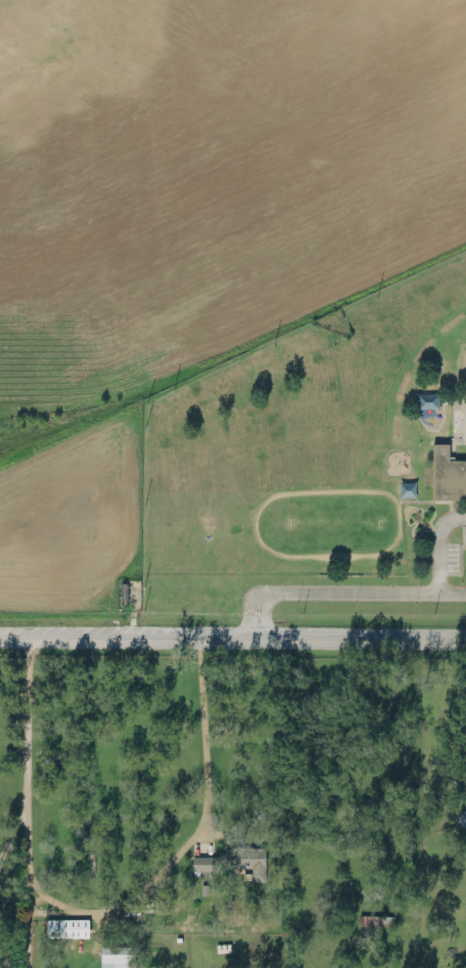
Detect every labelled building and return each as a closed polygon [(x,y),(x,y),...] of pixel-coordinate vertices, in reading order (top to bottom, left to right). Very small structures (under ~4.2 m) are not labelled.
[(431,499),(465,500),(465,459),(449,459),(448,443),(432,444),(431,499)] [(127,599),(127,583),(119,582),(119,599),(127,599)] [(463,807),(465,807),(465,824),(461,824),(457,816),(463,807)] [(265,847),(224,847),(224,856),(192,855),(192,873),(210,874),(210,868),(251,868),(251,881),(265,881),(265,847)] [(47,937),(89,936),(89,918),(46,919),(47,937)] [(135,946),(101,946),(100,967),(135,967),(135,946)]
